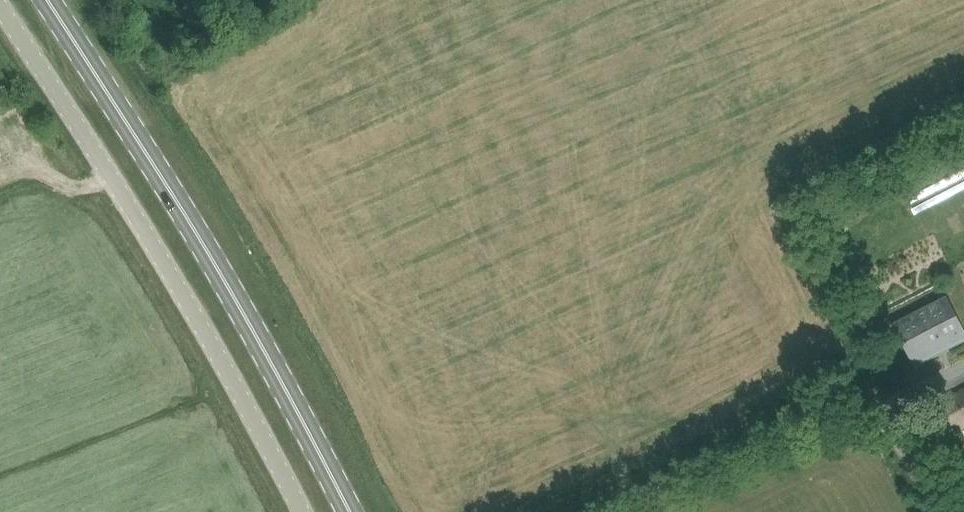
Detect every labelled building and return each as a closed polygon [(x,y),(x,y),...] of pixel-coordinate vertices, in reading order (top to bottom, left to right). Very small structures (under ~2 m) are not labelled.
[(202,0),(183,0),(187,8),(202,0)] [(931,349),(934,355),(956,344),(953,338),(961,334),(947,307),(932,314),(929,308),(913,316),(916,322),(902,330),(916,357),(931,349)] [(963,426),(963,390),(939,403),(954,431),(963,426)]
